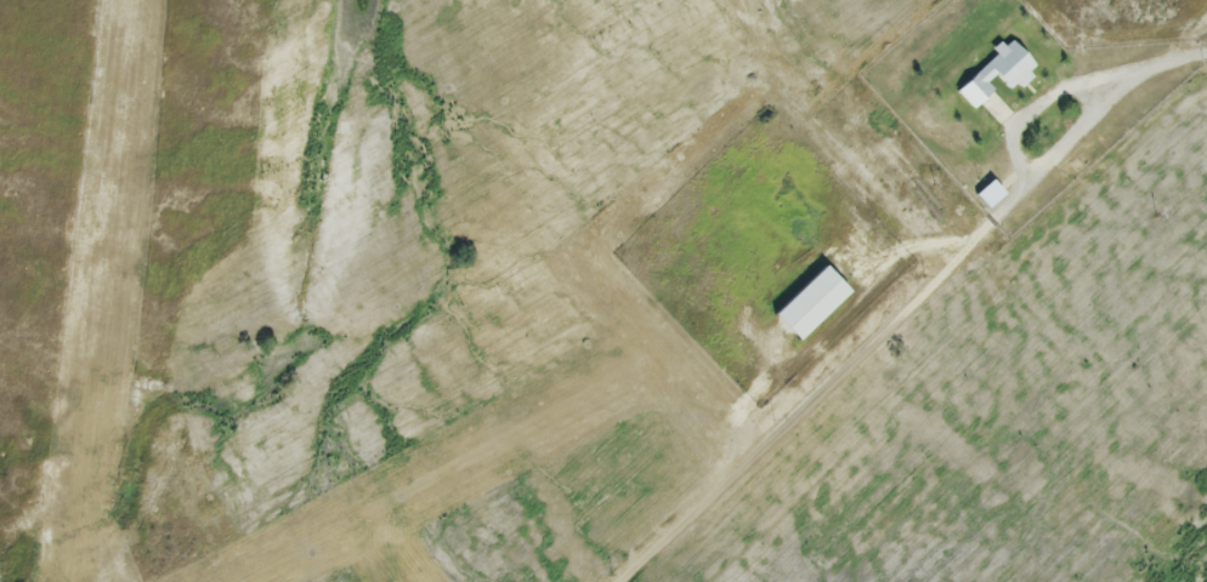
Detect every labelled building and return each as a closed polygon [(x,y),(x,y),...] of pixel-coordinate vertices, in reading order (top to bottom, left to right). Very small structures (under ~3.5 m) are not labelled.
[(846,294),(820,268),(769,319),(795,344),(846,294)]
